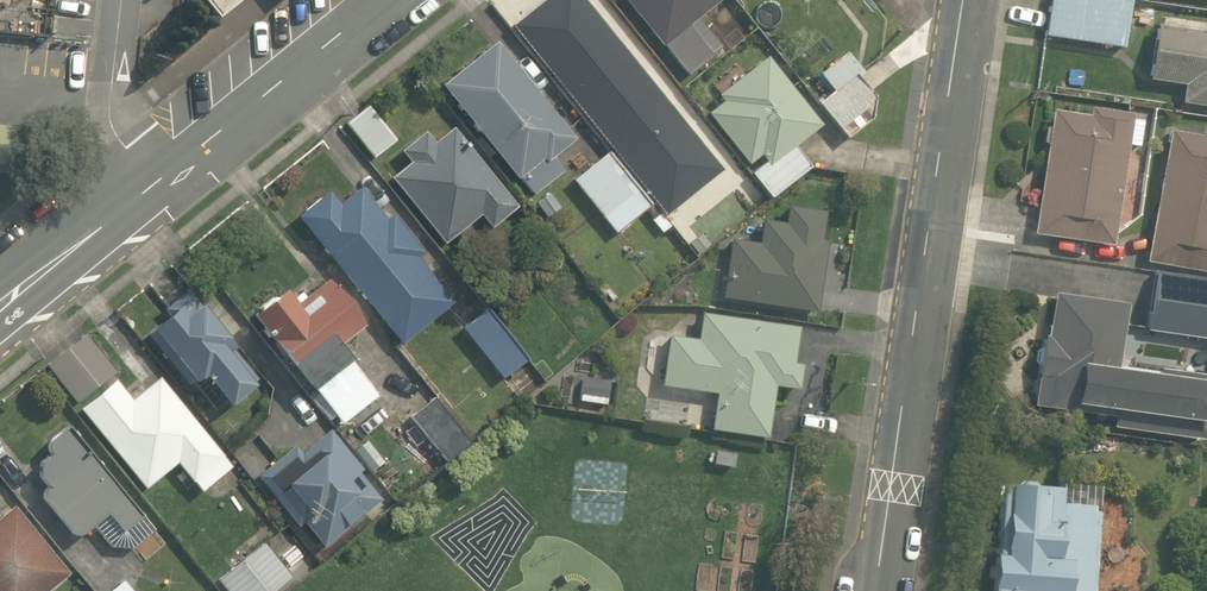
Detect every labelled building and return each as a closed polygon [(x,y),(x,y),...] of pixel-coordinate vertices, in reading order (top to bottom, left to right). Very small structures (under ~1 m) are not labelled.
[(223,18),(246,0),(208,0),(223,18)] [(283,8),(293,0),(276,0),(283,8)] [(585,0),(543,0),(511,25),(666,216),(723,171),(585,0)] [(682,75),(724,40),(703,14),(720,0),(620,0),(682,75)] [(1042,35),(1126,49),(1134,0),(1048,0),(1042,35)] [(1160,24),(1152,81),(1183,86),(1180,103),(1206,107),(1206,31),(1160,24)] [(487,46),(441,88),(537,194),(557,176),(545,162),(571,138),(487,46)] [(725,103),(709,116),(772,195),(812,163),(791,137),(822,112),(768,46),(714,89),(725,103)] [(834,92),(821,104),(850,137),(875,116),(864,104),(879,91),(842,49),(817,72),(834,92)] [(1131,114),(1054,104),(1036,236),(1113,246),(1131,114)] [(374,105),(346,123),(370,161),(398,144),(374,105)] [(1175,127),(1145,261),(1206,275),(1206,134),(1175,127)] [(436,149),(421,130),(399,147),(413,164),(393,181),(443,244),(461,230),(472,244),(514,210),(455,134),(436,149)] [(650,208),(606,150),(570,177),(614,236),(650,208)] [(352,171),(296,217),(400,345),(456,299),(352,171)] [(754,240),(733,236),(721,300),(815,316),(834,212),(783,203),(780,220),(758,216),(754,240)] [(1151,271),(1143,332),(1206,339),(1206,278),(1151,271)] [(278,289),(247,316),(340,425),(378,392),(336,343),(362,321),(322,275),(290,302),(278,289)] [(191,290),(143,333),(188,383),(196,376),(228,412),(260,385),(224,344),(232,337),(191,290)] [(1046,290),(1036,406),(1109,413),(1108,435),(1203,443),(1206,394),(1206,375),(1112,367),(1118,296),(1046,290)] [(486,310),(461,330),(503,381),(528,361),(486,310)] [(685,335),(671,333),(662,385),(715,393),(710,428),(765,437),(773,386),(801,390),(805,367),(790,365),(796,327),(689,310),(685,335)] [(78,403),(111,376),(82,341),(49,367),(78,403)] [(111,376),(78,403),(147,488),(176,465),(197,491),(227,467),(152,375),(126,395),(111,376)] [(154,526),(63,416),(32,441),(47,459),(34,469),(50,489),(42,495),(78,539),(91,527),(116,557),(154,526)] [(255,476),(292,527),(302,519),(322,545),(383,501),(326,423),(255,476)] [(738,453),(714,449),(712,463),(736,467),(738,453)] [(1101,489),(1001,481),(992,590),(1093,590),(1101,489)] [(68,571),(11,501),(0,510),(0,590),(44,590),(68,571)] [(310,560),(294,541),(276,556),(261,539),(214,580),(223,590),(274,590),(310,560)] [(118,576),(101,590),(132,590),(118,576)]
